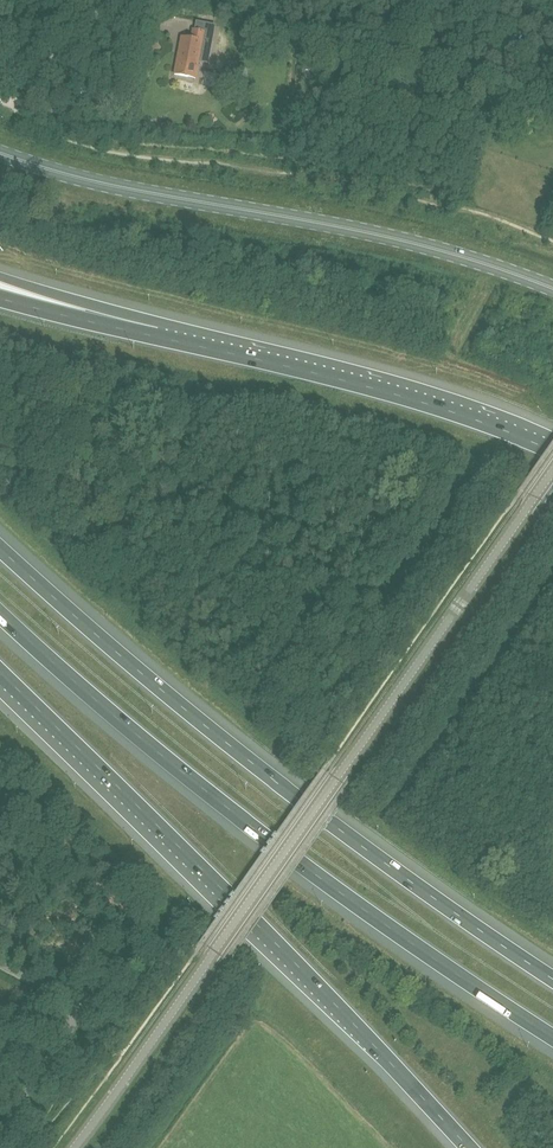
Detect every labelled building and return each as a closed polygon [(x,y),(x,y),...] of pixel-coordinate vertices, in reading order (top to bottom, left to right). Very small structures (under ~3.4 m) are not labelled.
[(208,32),(193,29),(192,38),(182,37),(175,74),(196,78),(203,41),(207,42),(208,32)]
